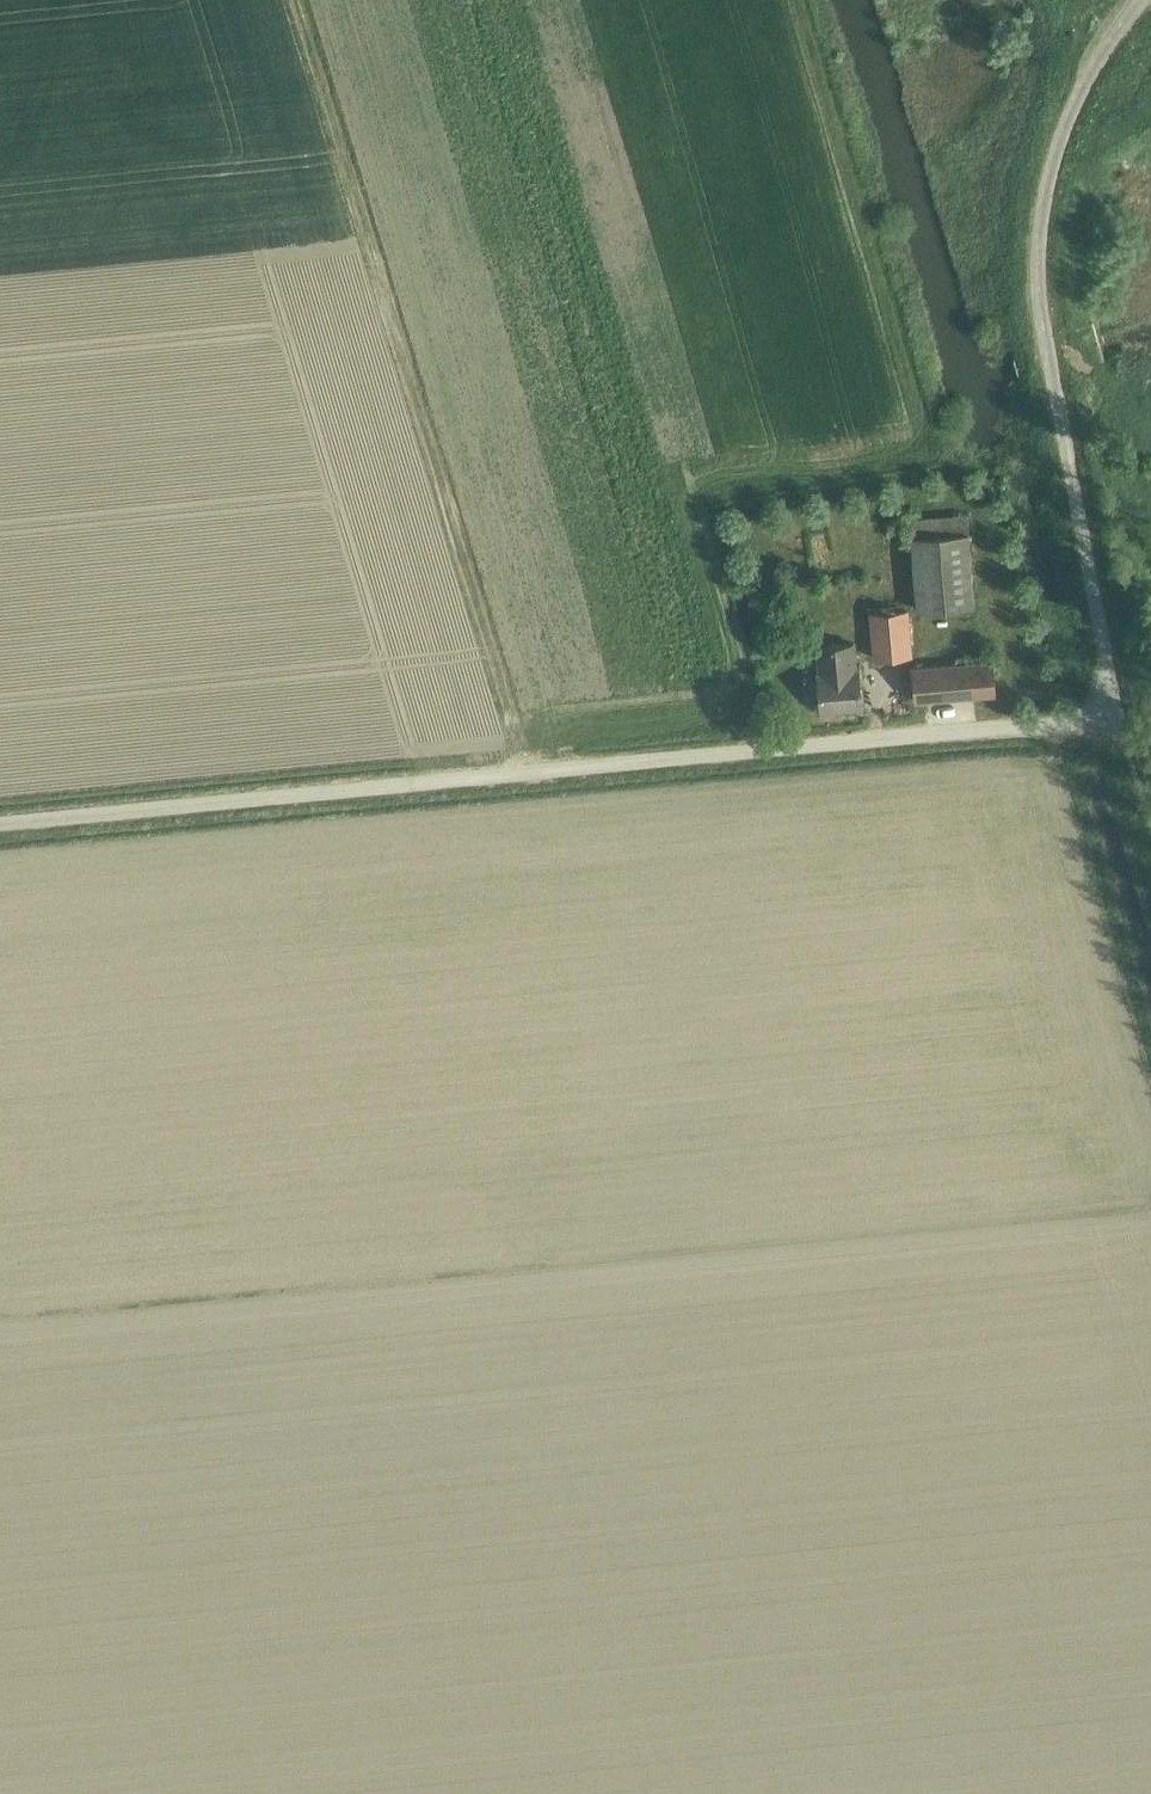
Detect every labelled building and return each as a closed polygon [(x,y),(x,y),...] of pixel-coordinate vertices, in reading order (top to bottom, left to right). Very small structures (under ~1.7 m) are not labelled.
[(975,604),(969,532),(967,514),(910,518),(911,537),(917,608),(975,604)] [(908,610),(868,613),(872,657),(912,653),(908,610)] [(855,670),(853,644),(817,647),(822,709),(861,706),(857,670),(855,670)] [(993,693),(990,659),(912,667),(915,700),(993,693)] [(977,718),(977,698),(950,699),(950,718),(977,718)]
